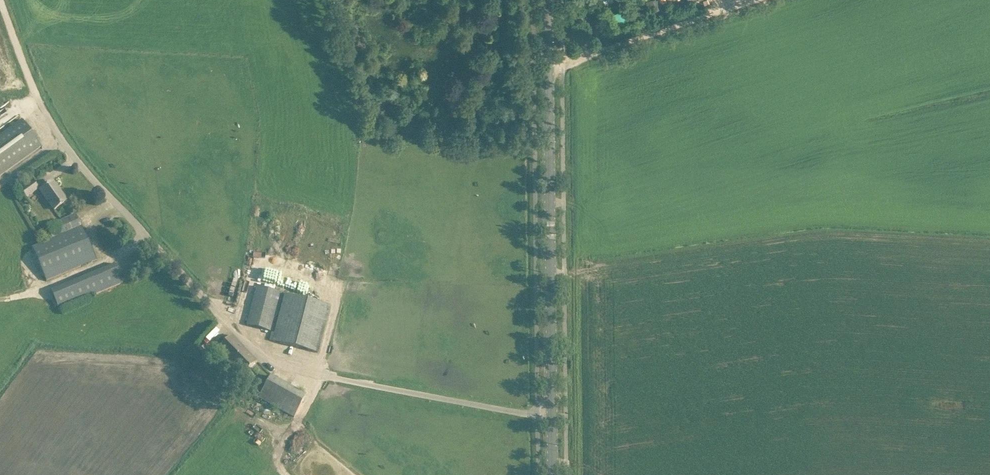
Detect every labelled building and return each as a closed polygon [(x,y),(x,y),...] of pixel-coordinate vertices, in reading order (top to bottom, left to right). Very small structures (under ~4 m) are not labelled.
[(9,101),(0,108),(0,128),(18,115),(9,101)] [(41,147),(22,120),(0,136),(0,176),(41,147)] [(21,190),(26,198),(39,189),(33,181),(21,190)] [(40,191),(54,210),(67,201),(61,193),(60,193),(52,182),(40,191)] [(52,239),(31,249),(46,281),(97,260),(76,215),(47,227),(52,239)] [(123,283),(115,264),(51,291),(59,310),(123,283)] [(247,325),(270,331),(280,292),(257,286),(247,325)] [(287,293),(275,338),(271,337),(270,341),(318,353),(330,304),(287,293)] [(259,398),(294,417),(306,396),(271,376),(259,398)]
